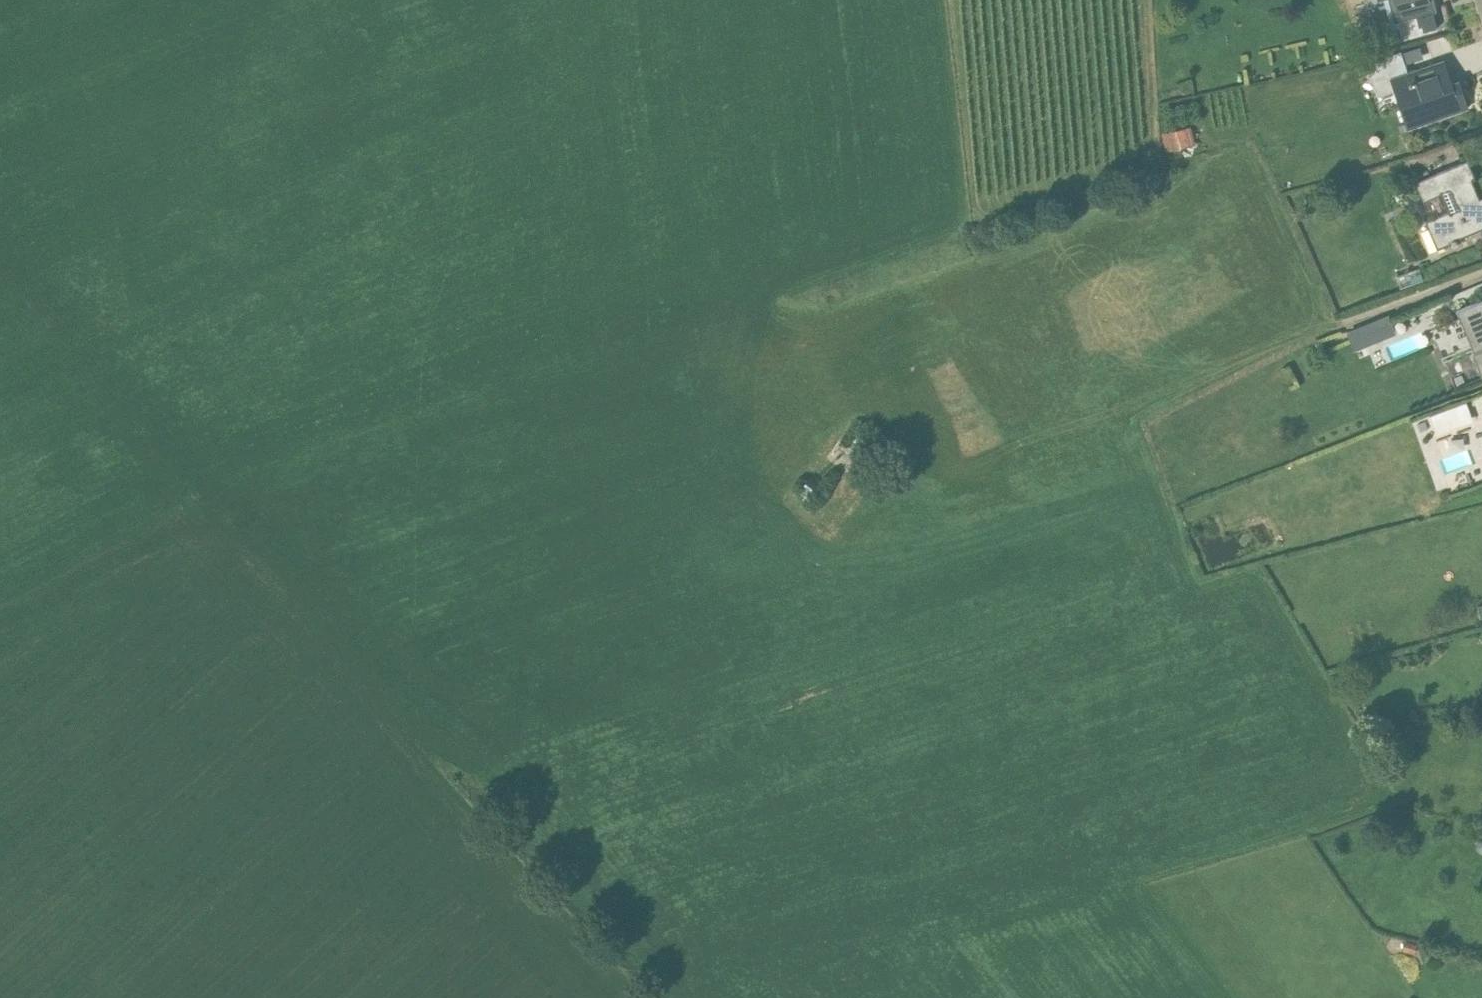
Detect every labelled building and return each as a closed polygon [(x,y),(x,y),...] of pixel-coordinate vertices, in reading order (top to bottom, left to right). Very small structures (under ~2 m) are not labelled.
[(1395,24),(1437,12),(1434,0),(1389,0),(1395,24)] [(1455,91),(1444,61),(1392,79),(1407,124),(1443,112),(1444,116),(1468,108),(1462,89),(1455,91)] [(1165,153),(1188,147),(1183,128),(1160,134),(1165,153)] [(1472,181),(1476,180),(1468,161),(1416,183),(1424,201),(1441,194),(1449,212),(1426,222),(1438,250),(1457,242),(1457,240),(1481,230),(1481,203),(1472,181)] [(1457,311),(1458,312),(1461,311),(1472,336),(1479,333),(1481,341),(1481,301),(1457,311)] [(1359,327),(1367,346),(1382,340),(1374,321),(1359,327)] [(1472,353),(1481,376),(1481,349),(1472,353)] [(1468,403),(1451,409),(1457,427),(1474,422),(1468,403)] [(1406,942),(1404,953),(1414,955),(1417,945),(1406,942)]
